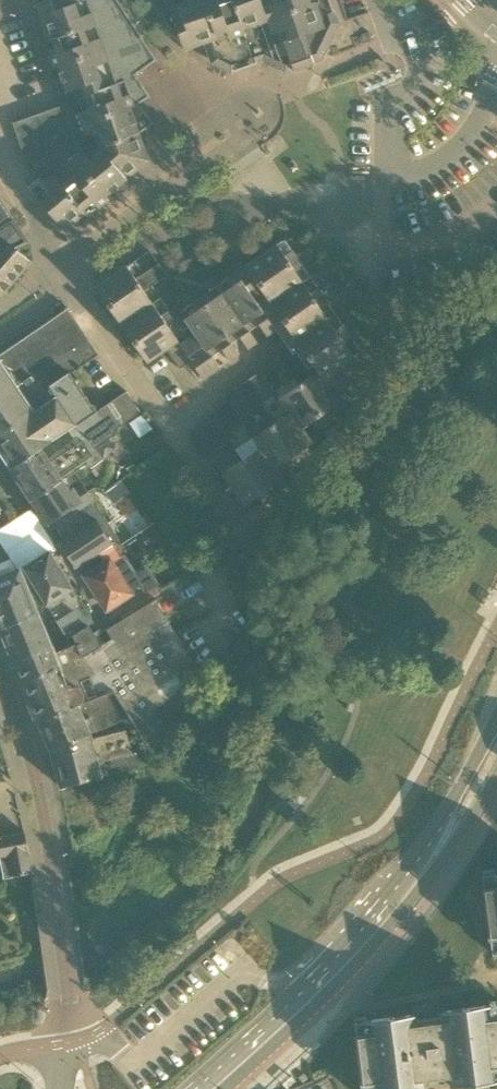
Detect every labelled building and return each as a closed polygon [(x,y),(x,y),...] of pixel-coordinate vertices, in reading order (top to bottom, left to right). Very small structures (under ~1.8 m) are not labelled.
[(139,103),(150,95),(135,74),(157,59),(142,37),(143,36),(119,0),(44,0),(37,5),(38,7),(41,15),(49,39),(45,41),(54,65),(50,67),(55,81),(56,81),(64,104),(13,122),(28,164),(58,153),(52,137),(74,129),(73,125),(139,102),(139,103)] [(154,2),(174,42),(182,40),(185,47),(184,47),(184,49),(207,42),(214,62),(232,70),(236,69),(236,70),(256,63),(257,63),(257,61),(263,59),(285,70),(293,67),(295,70),(314,63),(313,60),(321,57),(331,37),(338,23),(330,0),(156,0),(154,2)] [(73,125),(74,129),(77,138),(92,133),(96,146),(93,149),(127,189),(132,185),(127,178),(149,159),(139,132),(153,123),(139,103),(139,102),(73,125)] [(127,189),(93,149),(87,155),(83,149),(73,158),(105,196),(107,195),(115,187),(121,194),(127,189)] [(109,198),(107,195),(105,196),(73,158),(65,165),(67,168),(57,176),(55,173),(53,174),(86,212),(85,213),(88,216),(109,198)] [(36,194),(42,202),(65,229),(85,213),(86,212),(53,174),(44,182),(47,185),(36,194)] [(14,219),(20,229),(21,229),(2,200),(0,197),(0,228),(14,219)] [(0,236),(0,293),(1,295),(30,261),(0,236)] [(350,384),(349,383),(338,366),(361,350),(285,239),(182,309),(182,310),(134,342),(147,361),(167,348),(180,368),(191,360),(204,378),(221,367),(208,349),(264,311),(258,302),(267,296),(318,371),(335,395),(350,384)] [(109,305),(163,268),(159,263),(136,278),(127,265),(96,287),(109,305)] [(144,290),(152,285),(167,274),(163,268),(109,305),(122,324),(153,302),(144,290)] [(161,315),(153,303),(153,302),(122,324),(134,342),(182,310),(182,309),(178,304),(161,315)] [(0,352),(0,453),(10,468),(9,468),(10,469),(11,468),(43,447),(69,430),(98,410),(126,391),(67,307),(0,352)] [(259,323),(267,335),(276,329),(268,317),(259,323)] [(241,336),(248,348),(257,341),(250,330),(241,336)] [(271,345),(276,352),(287,344),(282,337),(271,345)] [(239,354),(231,343),(222,349),(230,360),(239,354)] [(283,361),(294,354),(287,344),(276,352),(283,361)] [(277,392),(262,370),(249,378),(264,400),(277,392)] [(299,384),(326,424),(334,419),(328,410),(339,402),(335,395),(318,371),(299,384)] [(252,409),(264,400),(249,378),(236,387),(252,409)] [(319,429),(326,424),(299,384),(280,397),(290,412),(291,411),(302,428),(303,427),(313,421),(319,429)] [(239,417),(240,417),(252,409),(236,387),(224,395),(228,401),(239,417)] [(117,419),(137,406),(126,391),(98,410),(69,430),(75,440),(50,456),(43,447),(11,468),(31,499),(62,478),(62,479),(87,463),(91,468),(105,458),(91,439),(118,421),(117,419)] [(243,422),(240,417),(239,417),(228,401),(216,409),(219,414),(231,431),(243,422)] [(313,442),(303,427),(302,428),(291,411),(290,412),(272,424),(299,464),(307,459),(301,450),(313,442)] [(235,436),(231,431),(219,414),(207,423),(222,445),(235,436)] [(210,453),(222,445),(207,423),(195,431),(210,453)] [(261,447),(276,467),(286,460),(292,469),(299,464),(272,424),(253,437),(260,447),(261,447)] [(260,447),(242,460),(270,500),(278,494),(272,485),(283,478),(276,467),(261,447),(260,447)] [(262,505),(270,500),(242,460),(224,473),(245,504),(256,496),(262,505)] [(70,490),(62,479),(62,478),(31,499),(48,524),(72,508),(74,512),(82,507),(94,499),(82,482),(70,490)] [(94,499),(82,507),(92,523),(97,519),(104,515),(94,499)] [(60,543),(61,544),(75,566),(112,542),(97,519),(92,523),(60,543)] [(154,525),(140,534),(149,547),(162,538),(154,525)] [(146,563),(133,572),(118,549),(107,556),(110,560),(86,576),(107,609),(141,586),(145,591),(158,583),(146,563)] [(68,638),(74,635),(89,625),(94,622),(50,550),(24,567),(45,603),(46,602),(68,638)] [(45,603),(24,567),(0,577),(0,623),(37,609),(36,607),(45,603)] [(110,691),(128,717),(130,716),(152,750),(168,730),(154,709),(201,673),(156,599),(107,629),(113,638),(101,645),(89,625),(74,635),(77,643),(72,646),(55,653),(51,643),(14,658),(16,663),(12,664),(18,679),(22,678),(32,702),(29,704),(35,718),(38,716),(39,721),(76,705),(110,691)] [(51,643),(37,609),(0,623),(0,625),(13,658),(14,658),(51,643)] [(39,721),(51,748),(90,732),(90,733),(128,717),(110,691),(76,705),(39,721)] [(61,786),(118,772),(140,766),(137,751),(132,752),(126,729),(92,738),(90,733),(90,732),(51,748),(51,749),(61,785),(61,786)] [(1,857),(5,877),(33,872),(26,831),(1,836),(1,835),(0,835),(0,857),(1,857)] [(494,873),(496,886),(484,888),(491,936),(496,935),(496,873),(494,873)] [(423,1078),(430,1077),(430,1082),(445,1080),(444,1075),(451,1074),(452,1086),(496,1080),(496,1003),(442,1010),(443,1016),(416,1020),(415,1013),(367,1019),(369,1033),(357,1035),(363,1083),(375,1082),(376,1088),(425,1088),(423,1078)]
